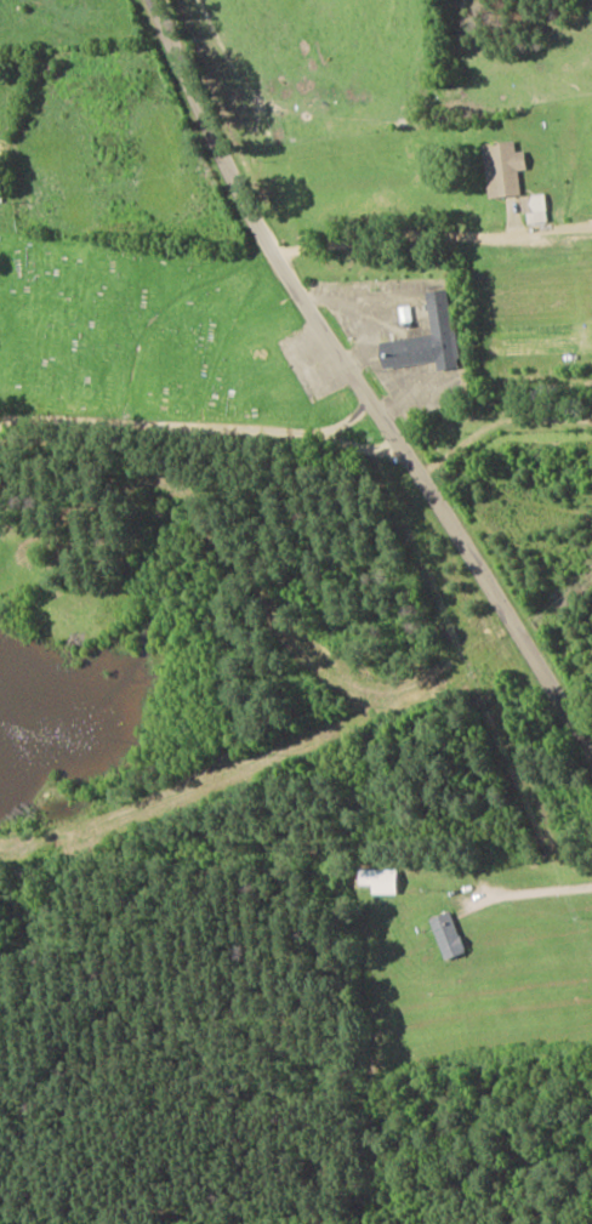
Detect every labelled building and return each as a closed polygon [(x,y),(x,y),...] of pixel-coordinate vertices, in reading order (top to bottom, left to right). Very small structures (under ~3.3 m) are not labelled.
[(480,142),(485,194),(517,192),(514,167),(524,167),(523,149),(514,150),(513,138),(480,142)] [(525,196),(528,224),(551,221),(547,193),(525,196)] [(380,340),(385,366),(434,358),(437,368),(457,364),(445,285),(422,289),(429,331),(380,340)] [(395,892),(395,867),(357,866),(357,883),(370,883),(370,892),(395,892)] [(429,917),(444,957),(465,950),(450,910),(429,917)]
